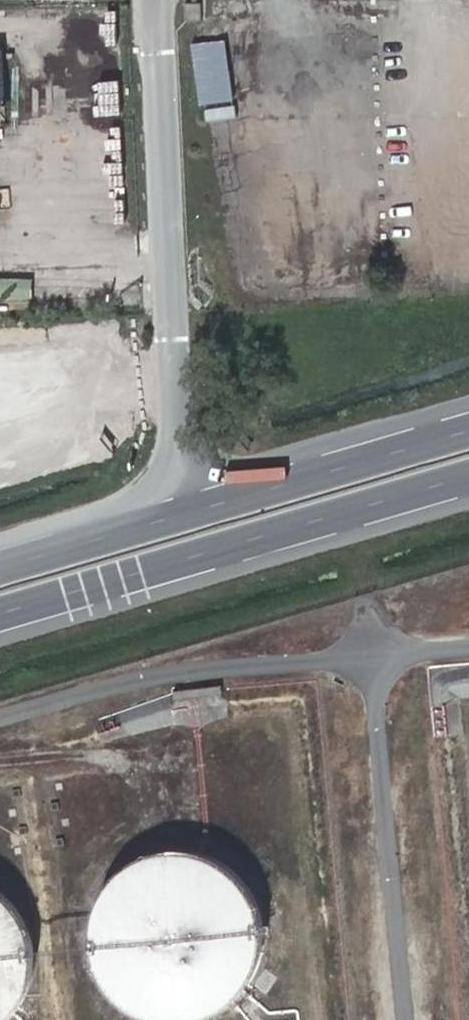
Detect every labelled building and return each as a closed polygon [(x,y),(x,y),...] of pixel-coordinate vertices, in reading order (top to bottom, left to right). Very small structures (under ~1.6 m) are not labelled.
[(247,21),(246,2),(229,2),(230,22),(247,21)] [(194,42),(202,104),(237,99),(229,37),(194,42)] [(0,49),(0,126),(40,124),(39,48),(0,49)] [(167,854),(140,863),(118,879),(102,903),(94,929),(96,957),(107,984),(126,1005),(150,1018),(159,1019),(202,1019),(205,1019),(231,1007),(250,986),(262,961),(265,933),(258,906),(243,882),(221,864),(195,855),(167,854)] [(17,1010),(21,1004),(28,992),(33,978),(34,972),(35,965),(35,951),(33,937),(28,923),(22,911),(14,900),(8,895),(0,888),(0,1019),(7,1019),(17,1010)]
